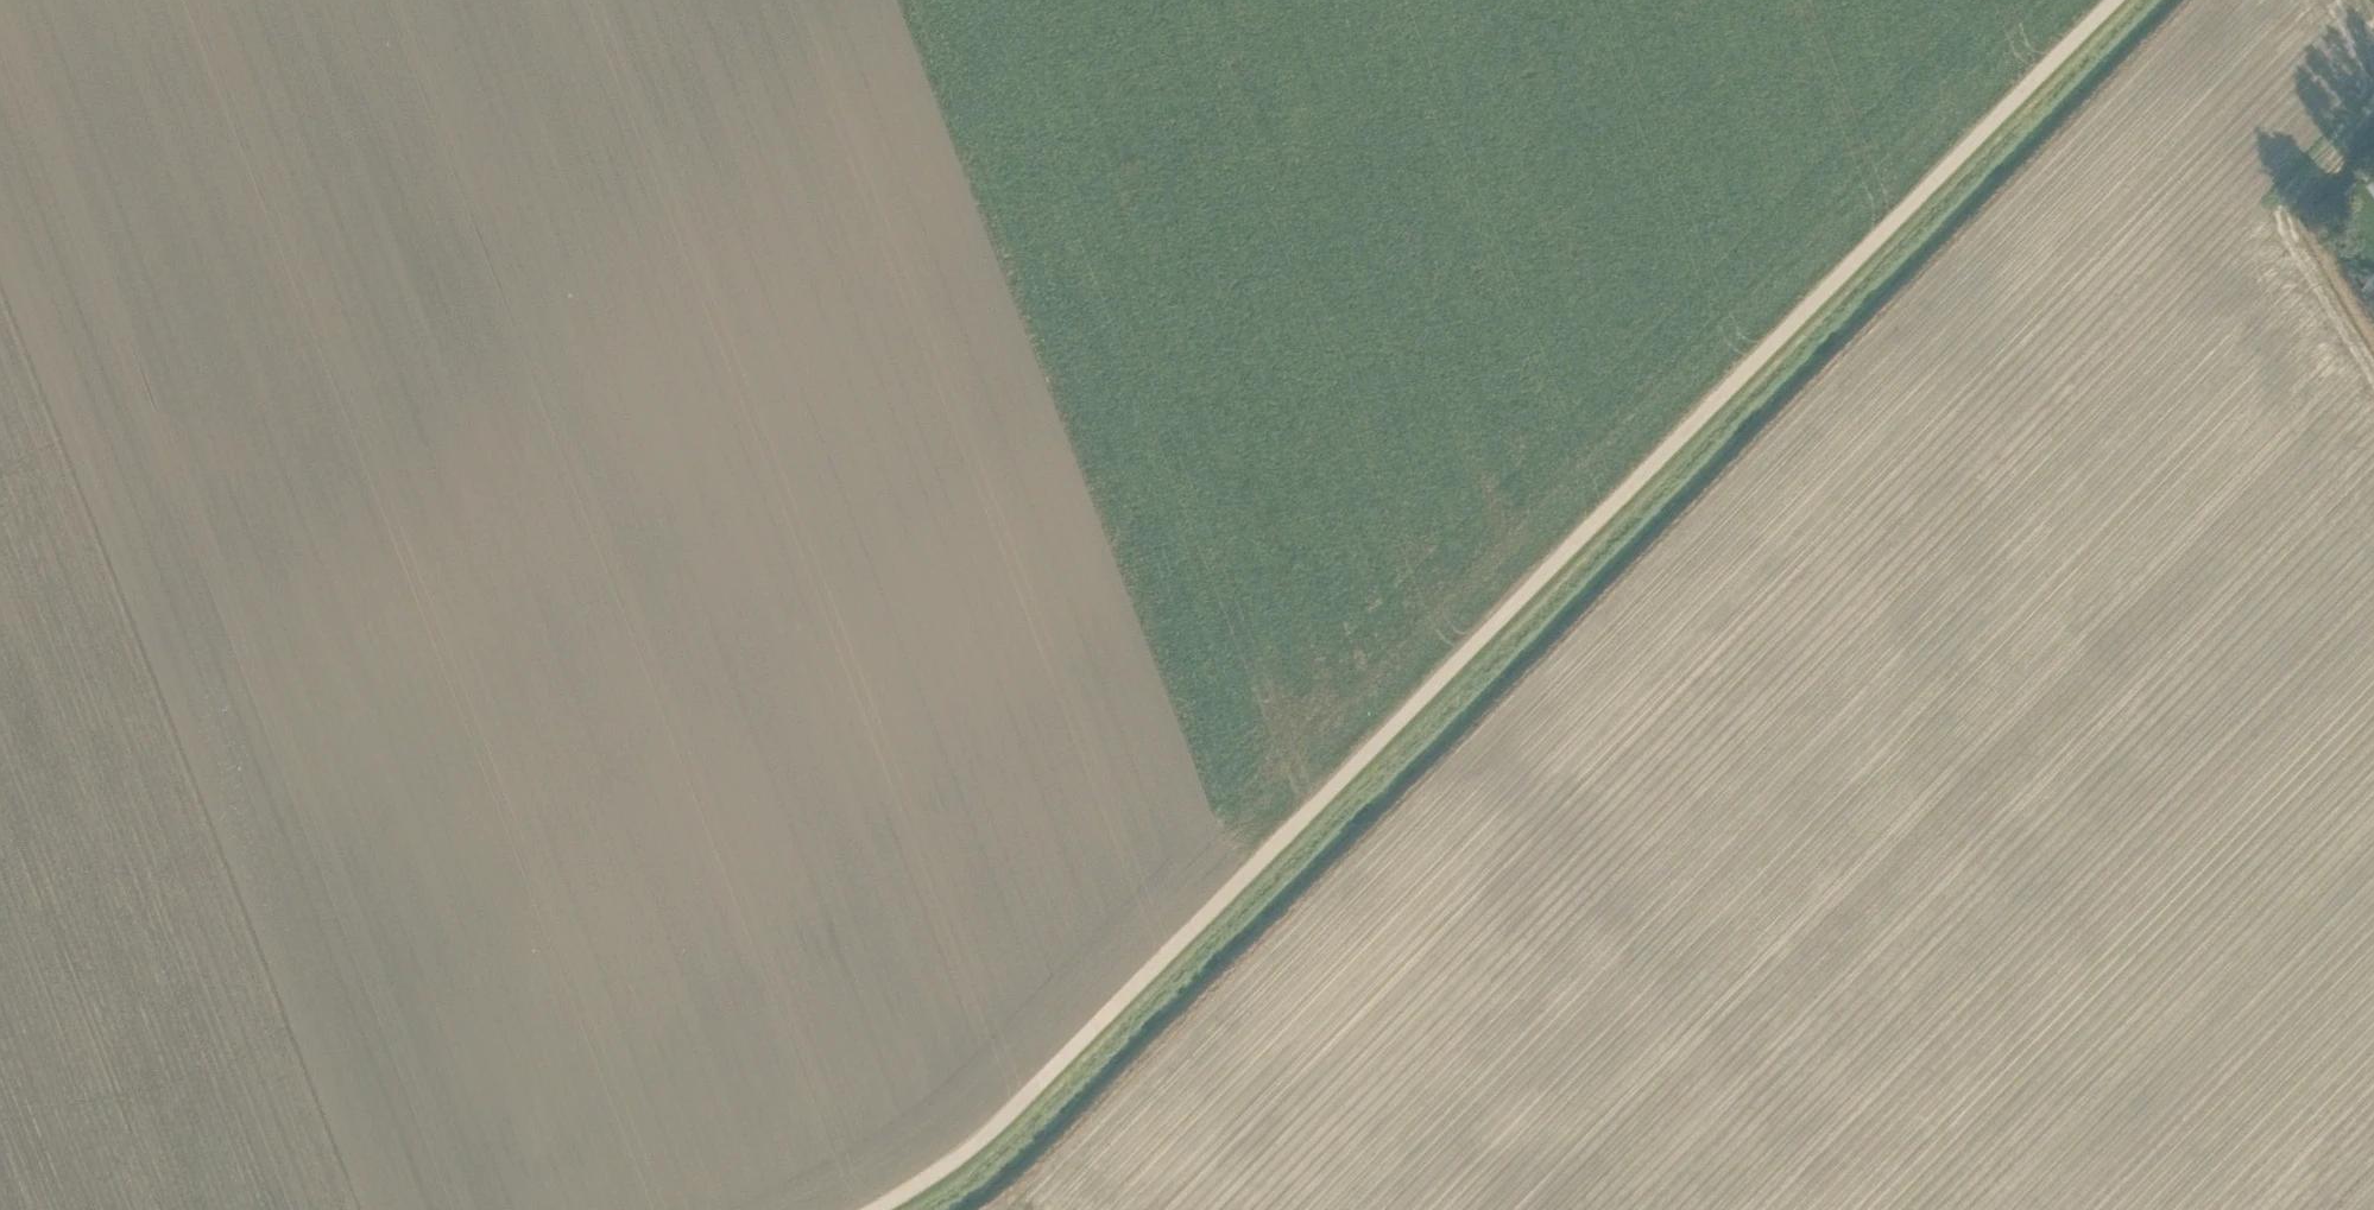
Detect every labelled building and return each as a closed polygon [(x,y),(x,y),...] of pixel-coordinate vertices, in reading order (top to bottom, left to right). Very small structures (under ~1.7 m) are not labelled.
[(2365,283),(2373,290),(2373,272),(2365,283)]
